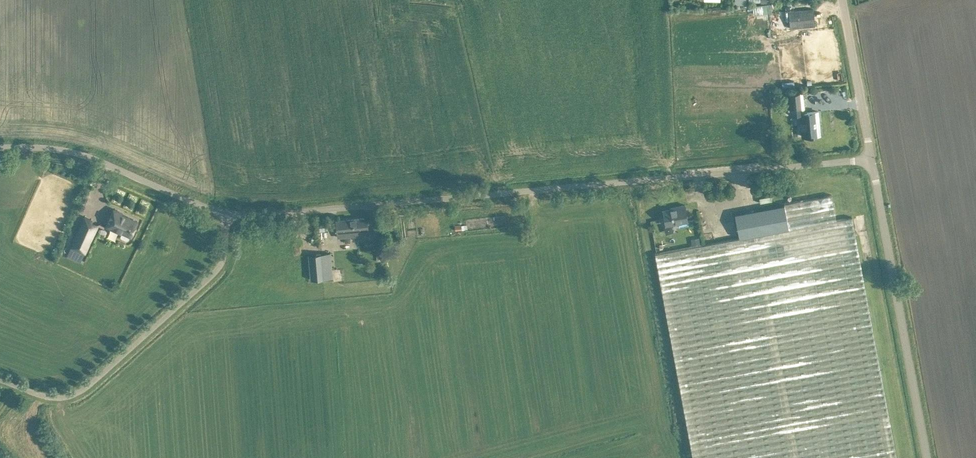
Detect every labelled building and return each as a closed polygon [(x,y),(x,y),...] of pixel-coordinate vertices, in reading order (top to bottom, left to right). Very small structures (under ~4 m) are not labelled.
[(815,25),(814,8),(789,11),(790,27),(815,25)] [(802,92),(792,93),(786,94),(788,114),(801,113),(803,135),(819,134),(818,120),(819,120),(818,110),(804,112),(802,92)] [(693,457),(897,457),(852,216),(836,219),(832,194),(784,203),(784,204),(735,213),(739,237),(655,253),(657,263),(693,457)] [(675,205),(676,207),(663,210),(666,224),(688,219),(685,204),(675,205)] [(122,231),(123,232),(121,235),(122,237),(127,239),(129,238),(130,235),(131,235),(138,220),(122,214),(123,212),(114,208),(106,225),(121,232),(122,231)] [(92,219),(85,216),(71,246),(85,252),(98,224),(91,221),(92,219)] [(338,235),(343,235),(360,233),(369,233),(367,217),(336,220),(338,235)]
